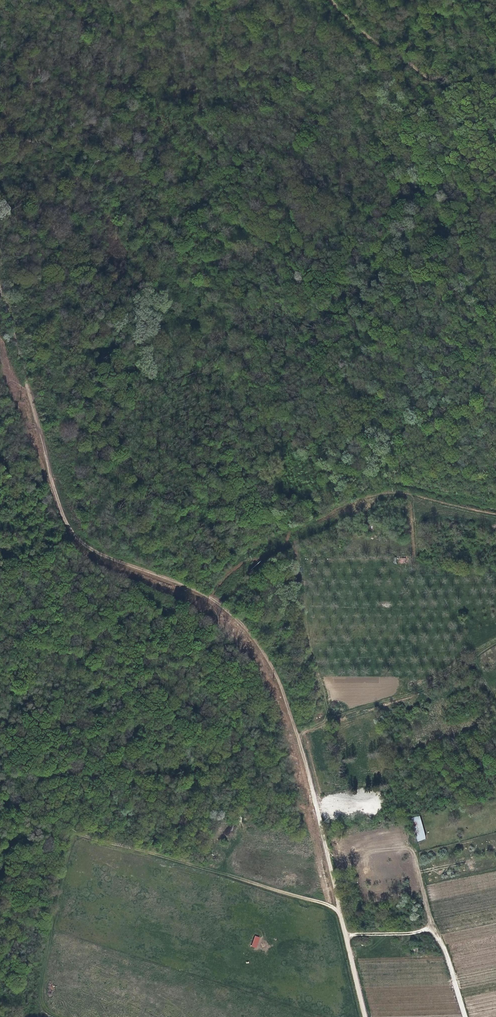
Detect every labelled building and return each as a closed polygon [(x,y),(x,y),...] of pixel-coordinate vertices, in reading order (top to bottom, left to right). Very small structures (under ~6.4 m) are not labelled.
[(410,818),(416,842),(426,839),(420,816),(410,818)] [(260,938),(255,936),(251,947),(255,948),(260,938)]
